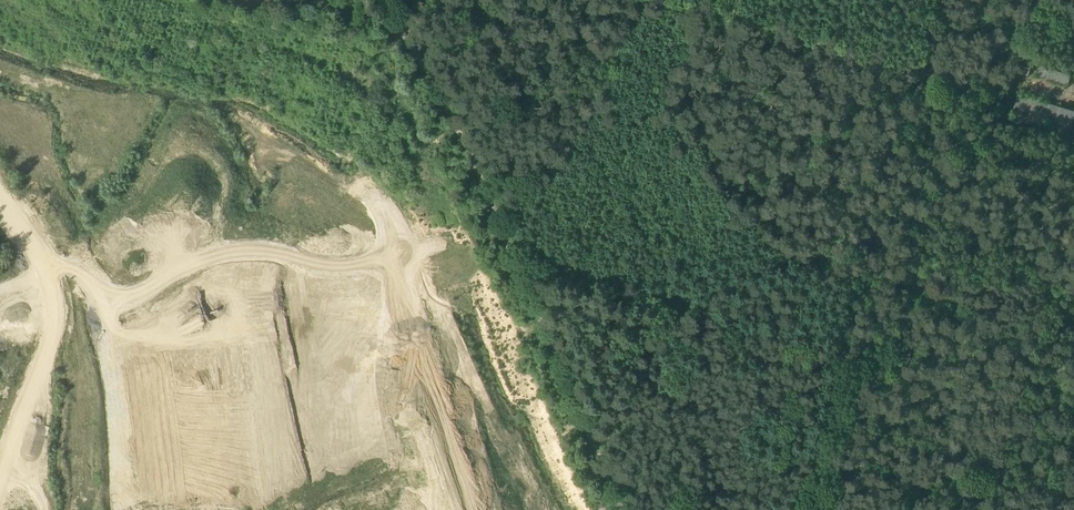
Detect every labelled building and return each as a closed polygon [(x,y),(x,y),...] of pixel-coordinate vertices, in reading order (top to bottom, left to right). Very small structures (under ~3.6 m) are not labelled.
[(1073,82),(1073,70),(1040,60),(1037,71),(1073,82)] [(1069,128),(1073,110),(1073,106),(1019,90),(1012,111),(1069,128)]
